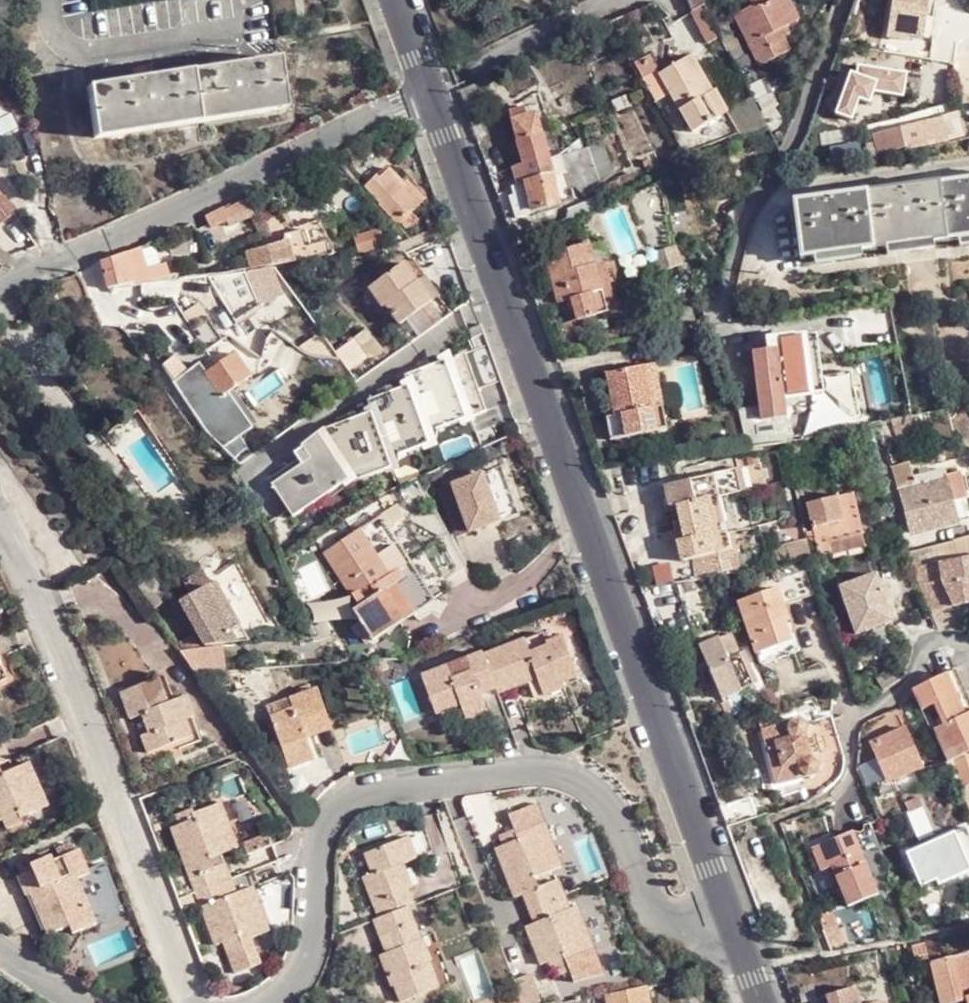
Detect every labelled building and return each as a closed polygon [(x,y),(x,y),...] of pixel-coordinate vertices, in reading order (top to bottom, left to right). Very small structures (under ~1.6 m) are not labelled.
[(689,12),(701,6),(697,0),(683,0),(689,12)] [(773,2),(772,0),(749,0),(751,5),(754,11),(773,2)] [(785,25),(795,19),(786,0),(777,0),(773,2),(785,25)] [(886,39),(909,42),(910,36),(924,38),(930,0),(892,0),(886,39)] [(775,31),(785,25),(773,2),(754,11),(751,5),(729,16),(754,65),(783,49),(775,31)] [(701,6),(689,12),(706,43),(717,37),(701,6)] [(712,87),(709,88),(701,94),(696,83),(703,79),(689,51),(655,69),(687,128),(724,108),(712,87)] [(85,87),(95,140),(284,109),(276,57),(85,87)] [(900,99),(906,72),(845,59),(833,115),(851,119),(858,89),(900,99)] [(701,94),(709,88),(703,79),(696,83),(701,94)] [(518,142),(542,135),(536,114),(512,119),(518,142)] [(922,121),(900,126),(905,151),(946,140),(940,117),(922,121)] [(884,130),(889,156),(905,153),(905,151),(900,126),(884,130)] [(518,142),(529,182),(552,176),(542,135),(518,142)] [(563,156),(574,188),(579,187),(583,196),(600,180),(589,148),(563,156)] [(403,226),(415,214),(400,197),(407,191),(389,173),(382,180),(379,178),(366,190),(403,226)] [(525,194),(507,199),(514,220),(534,215),(534,209),(558,203),(552,176),(529,182),(526,183),(528,193),(525,194)] [(801,260),(968,240),(968,180),(794,202),(801,260)] [(400,197),(415,214),(421,208),(407,191),(400,197)] [(17,215),(0,193),(0,227),(17,215)] [(246,198),(204,216),(213,234),(254,216),(246,198)] [(303,266),(308,266),(299,229),(290,231),(286,238),(286,240),(294,267),(303,266)] [(251,273),(271,270),(277,269),(294,267),(286,240),(249,252),(251,273)] [(571,298),(578,319),(607,309),(584,242),(540,257),(556,304),(571,298)] [(129,288),(165,283),(162,267),(144,268),(139,245),(121,252),(129,288)] [(101,261),(108,290),(129,288),(121,252),(101,261)] [(400,321),(431,299),(416,278),(414,279),(402,263),(370,287),(384,306),(387,305),(400,321)] [(251,273),(244,273),(256,305),(281,296),(271,270),(251,273)] [(416,278),(431,299),(440,293),(423,272),(416,278)] [(366,327),(334,343),(346,367),(378,350),(366,327)] [(796,351),(777,352),(754,353),(760,421),(784,420),(782,383),(822,381),(819,333),(794,335),(796,351)] [(777,336),(777,352),(796,351),(794,335),(777,336)] [(222,396),(251,378),(234,354),(194,382),(187,373),(172,385),(203,433),(222,449),(247,432),(222,396)] [(464,354),(402,377),(406,387),(423,435),(485,412),(464,354)] [(652,403),(663,401),(655,363),(644,365),(652,403)] [(666,426),(663,401),(652,403),(644,365),(606,371),(614,412),(607,414),(612,436),(666,426)] [(408,394),(406,387),(392,393),(394,399),(408,394)] [(827,415),(850,411),(846,388),(822,392),(827,415)] [(423,435),(408,394),(394,399),(392,393),(365,402),(369,414),(386,460),(427,445),(423,435)] [(371,420),(369,414),(355,419),(357,425),(371,420)] [(910,434),(905,417),(890,420),(891,425),(896,439),(910,434)] [(389,469),(371,420),(357,425),(355,419),(320,432),(326,448),(346,481),(348,484),(389,469)] [(299,446),(303,451),(321,440),(317,434),(299,446)] [(290,517),(346,481),(326,448),(321,440),(303,451),(308,460),(269,484),(290,517)] [(908,464),(892,468),(899,495),(907,493),(905,487),(915,485),(913,478),(908,464)] [(714,540),(718,554),(730,552),(718,490),(744,485),(741,470),(718,475),(715,475),(675,482),(678,502),(679,507),(707,502),(714,540)] [(968,522),(968,516),(959,475),(945,479),(944,472),(913,478),(915,485),(905,487),(907,493),(947,484),(956,525),(968,522)] [(481,475),(450,487),(469,533),(499,522),(481,475)] [(678,502),(675,482),(668,483),(671,503),(678,502)] [(917,533),(956,525),(947,484),(907,493),(899,495),(911,530),(917,533)] [(806,503),(811,530),(816,549),(818,556),(828,554),(826,543),(861,533),(850,492),(806,503)] [(707,502),(679,507),(681,517),(683,527),(687,544),(697,542),(714,540),(707,502)] [(380,517),(360,530),(389,575),(394,572),(401,582),(398,585),(416,612),(436,601),(380,517)] [(673,519),(675,528),(683,527),(681,517),(673,519)] [(682,561),(696,559),(700,557),(697,542),(687,544),(683,527),(675,528),(682,561)] [(323,555),(357,609),(398,585),(401,582),(394,572),(389,575),(360,530),(323,555)] [(811,530),(804,532),(806,543),(809,550),(816,549),(811,530)] [(828,554),(829,556),(864,545),(861,533),(826,543),(828,554)] [(953,557),(968,554),(968,537),(949,541),(953,557)] [(700,557),(718,554),(714,540),(697,542),(700,557)] [(810,563),(809,550),(806,543),(772,549),(776,569),(802,565),(813,563),(810,563)] [(696,559),(700,581),(723,578),(718,554),(700,557),(696,559)] [(908,564),(927,607),(968,600),(968,586),(967,575),(968,575),(968,554),(953,557),(908,564)] [(802,565),(776,569),(770,570),(779,600),(780,606),(810,598),(802,565)] [(656,569),(658,589),(677,585),(673,566),(656,569)] [(207,646),(223,644),(196,593),(212,585),(203,570),(185,581),(191,594),(180,601),(207,646)] [(874,573),(838,587),(856,634),(892,621),(874,573)] [(136,586),(153,610),(169,596),(151,574),(136,586)] [(196,593),(223,644),(246,641),(215,583),(212,585),(196,593)] [(398,585),(357,609),(352,612),(371,641),(416,612),(398,585)] [(739,601),(755,656),(790,647),(784,625),(786,625),(780,606),(779,600),(772,591),(739,601)] [(485,653),(498,689),(500,692),(539,678),(547,697),(568,689),(565,681),(581,674),(565,637),(549,643),(544,631),(485,653)] [(697,649),(702,661),(723,651),(729,649),(723,637),(697,649)] [(185,653),(199,673),(222,671),(220,649),(185,653)] [(729,649),(723,651),(733,669),(738,667),(733,657),(729,649)] [(485,653),(484,651),(425,674),(440,712),(463,703),(470,720),(491,711),(484,694),(498,689),(485,653)] [(702,661),(722,700),(757,685),(747,664),(738,667),(733,669),(723,651),(702,661)] [(742,652),(733,657),(738,667),(747,664),(742,652)] [(875,680),(882,693),(903,679),(896,666),(875,680)] [(913,685),(923,707),(938,701),(947,724),(961,717),(968,714),(968,696),(956,667),(913,685)] [(148,737),(154,753),(195,738),(191,723),(199,720),(190,697),(171,703),(163,682),(126,695),(137,724),(149,720),(155,734),(148,737)] [(275,715),(295,765),(319,756),(312,735),(335,726),(320,687),(294,697),(297,707),(275,715)] [(907,729),(894,700),(877,712),(868,719),(865,722),(863,726),(871,744),(907,729)] [(938,728),(953,760),(955,759),(968,752),(968,732),(961,717),(947,724),(938,728)] [(802,774),(806,778),(817,774),(820,764),(811,758),(806,737),(809,726),(800,719),(790,722),(789,725),(789,728),(788,732),(789,736),(789,740),(776,743),(784,769),(798,764),(797,768),(799,770),(802,774)] [(765,729),(770,742),(775,740),(776,743),(789,740),(789,736),(788,732),(789,728),(789,725),(790,722),(765,729)] [(895,778),(923,766),(907,729),(871,744),(888,780),(889,781),(895,778)] [(770,742),(779,770),(784,769),(776,743),(775,740),(770,742)] [(7,823),(11,831),(29,825),(27,820),(53,810),(32,763),(17,768),(7,745),(0,748),(0,825),(7,823)] [(955,759),(966,785),(968,784),(968,752),(955,759)] [(784,769),(779,770),(783,784),(806,778),(802,774),(799,770),(797,768),(798,764),(784,769)] [(889,781),(888,780),(880,782),(882,794),(900,790),(895,778),(889,781)] [(174,826),(197,889),(235,876),(225,852),(241,846),(223,802),(197,811),(195,808),(179,814),(183,823),(174,826)] [(518,829),(521,834),(548,824),(540,804),(512,814),(518,829)] [(499,847),(519,895),(526,894),(532,908),(567,894),(557,869),(564,866),(548,824),(521,834),(518,829),(504,835),(507,843),(499,847)] [(921,886),(943,878),(945,883),(968,874),(968,830),(968,829),(909,851),(921,886)] [(832,865),(839,883),(846,904),(877,892),(853,830),(811,846),(821,869),(832,865)] [(411,906),(416,903),(410,888),(415,886),(407,865),(421,858),(413,837),(370,854),(377,872),(367,876),(383,916),(411,906)] [(35,896),(51,935),(73,927),(77,936),(101,926),(94,909),(101,906),(91,881),(96,879),(84,851),(56,861),(53,857),(33,865),(36,872),(23,878),(31,898),(35,896)] [(827,887),(839,883),(832,865),(821,869),(827,887)] [(235,876),(197,889),(217,943),(227,939),(232,955),(259,945),(256,936),(272,930),(255,886),(241,891),(235,876)] [(538,922),(531,926),(545,962),(554,959),(561,975),(582,967),(579,956),(596,949),(579,906),(572,909),(567,894),(532,908),(538,922)] [(411,906),(383,916),(377,917),(390,950),(381,954),(394,986),(398,985),(404,1000),(442,985),(431,958),(433,958),(411,906)] [(941,938),(924,942),(930,959),(945,954),(941,938)] [(945,954),(930,959),(923,962),(933,1002),(936,1002),(966,997),(965,996),(968,995),(968,964),(966,950),(945,954)] [(604,993),(606,1002),(650,1002),(646,985),(604,993)] [(854,993),(831,1000),(832,1002),(858,1002),(854,993)] [(378,994),(368,1002),(383,1002),(378,994)]
